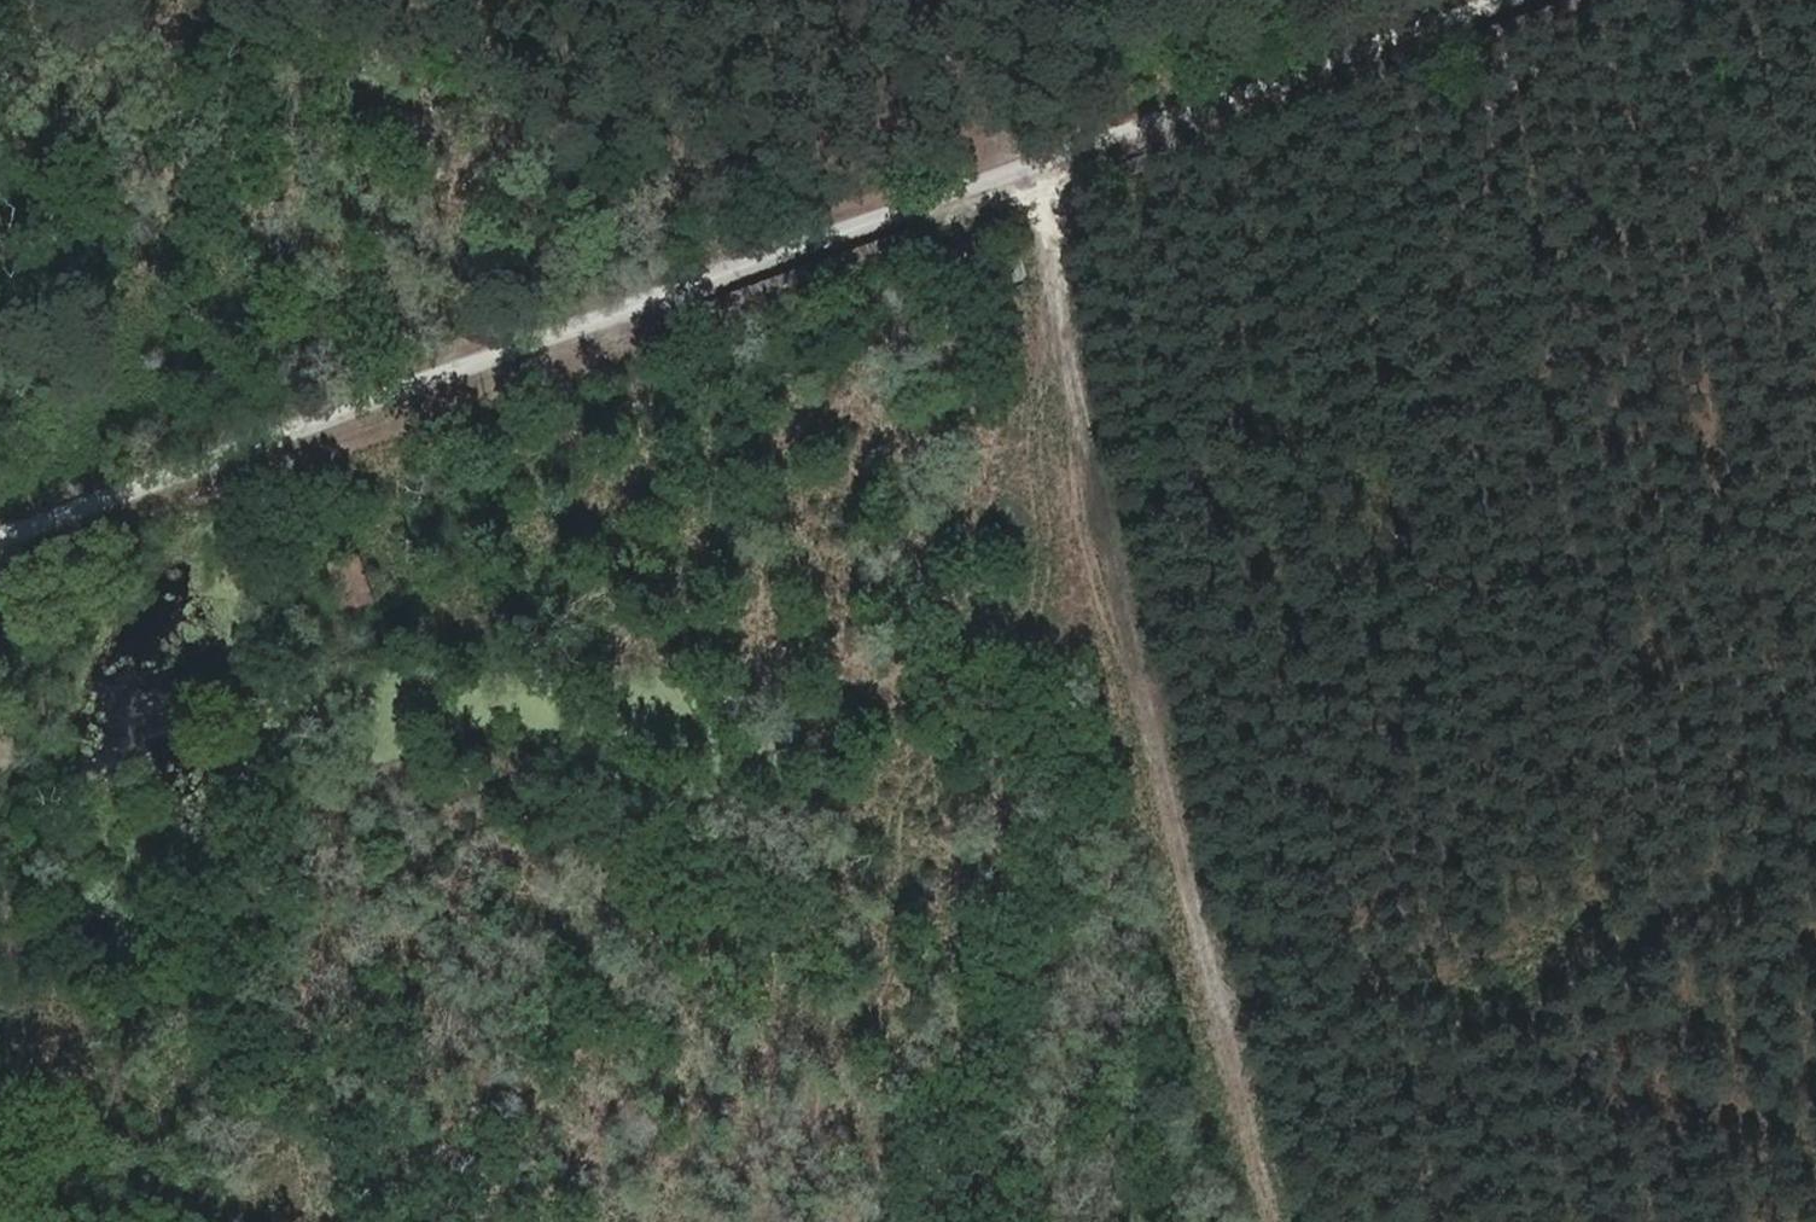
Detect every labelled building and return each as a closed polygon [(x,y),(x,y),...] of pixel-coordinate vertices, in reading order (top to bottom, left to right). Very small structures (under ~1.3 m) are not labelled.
[(1029,262),(1012,268),(1017,285),(1035,279),(1029,262)] [(358,554),(331,564),(346,609),(374,601),(358,554)]
